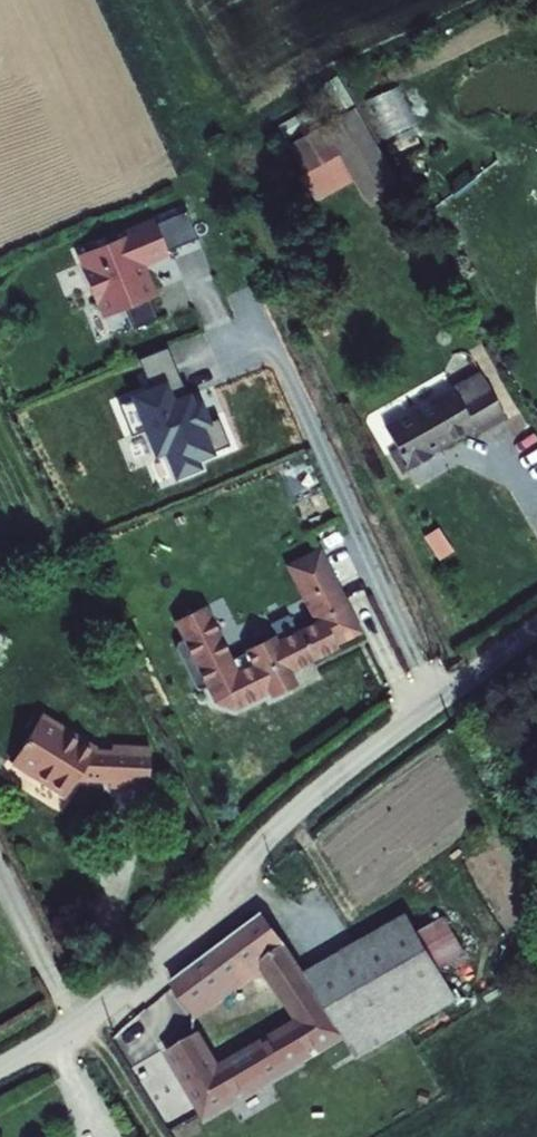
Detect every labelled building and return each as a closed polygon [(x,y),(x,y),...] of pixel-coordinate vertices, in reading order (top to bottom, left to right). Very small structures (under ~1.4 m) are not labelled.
[(337,77),(322,86),(339,115),(354,107),(337,77)] [(364,103),(388,147),(420,129),(397,86),(364,103)] [(395,185),(355,110),(286,146),(303,177),(297,181),(312,207),(352,184),(364,204),(395,185)] [(472,178),(449,196),(453,202),(477,185),(472,178)] [(156,220),(168,250),(198,238),(187,208),(156,220)] [(96,243),(78,253),(103,318),(126,309),(134,328),(158,319),(152,299),(159,296),(146,265),(170,255),(168,250),(156,220),(154,216),(95,240),(96,243)] [(148,383),(131,390),(155,454),(165,450),(175,476),(203,465),(201,458),(217,451),(216,449),(231,443),(219,415),(212,418),(203,395),(195,397),(191,388),(187,390),(168,344),(138,356),(148,383)] [(406,471),(407,474),(433,460),(431,457),(474,434),(476,438),(504,423),(481,374),(384,427),(395,451),(406,471)] [(406,471),(395,451),(388,455),(399,474),(406,471)] [(286,564),(314,620),(279,637),(276,633),(245,648),(247,651),(233,658),(207,603),(175,620),(183,638),(179,641),(177,647),(196,688),(202,690),(207,686),(214,702),(234,709),(268,692),(271,698),(300,684),(294,669),(340,647),(339,643),(364,631),(322,546),(286,564)] [(12,763),(67,798),(77,780),(110,781),(110,786),(150,788),(152,745),(112,743),(111,749),(97,748),(98,745),(43,712),(12,763)] [(264,910),(170,981),(197,1018),(264,970),(295,1019),(221,1063),(202,1030),(165,1052),(205,1119),(242,1099),(239,1094),(244,1091),(247,1096),(316,1056),(313,1051),(318,1048),(321,1052),(346,1037),(306,971),(289,943),(264,910)] [(408,913),(306,971),(346,1037),(357,1061),(459,999),(442,971),(419,932),(408,913)] [(445,917),(419,932),(442,971),(469,955),(445,917)] [(498,984),(482,993),(488,1003),(503,994),(498,984)] [(418,1102),(427,1105),(430,1094),(421,1091),(418,1102)]
